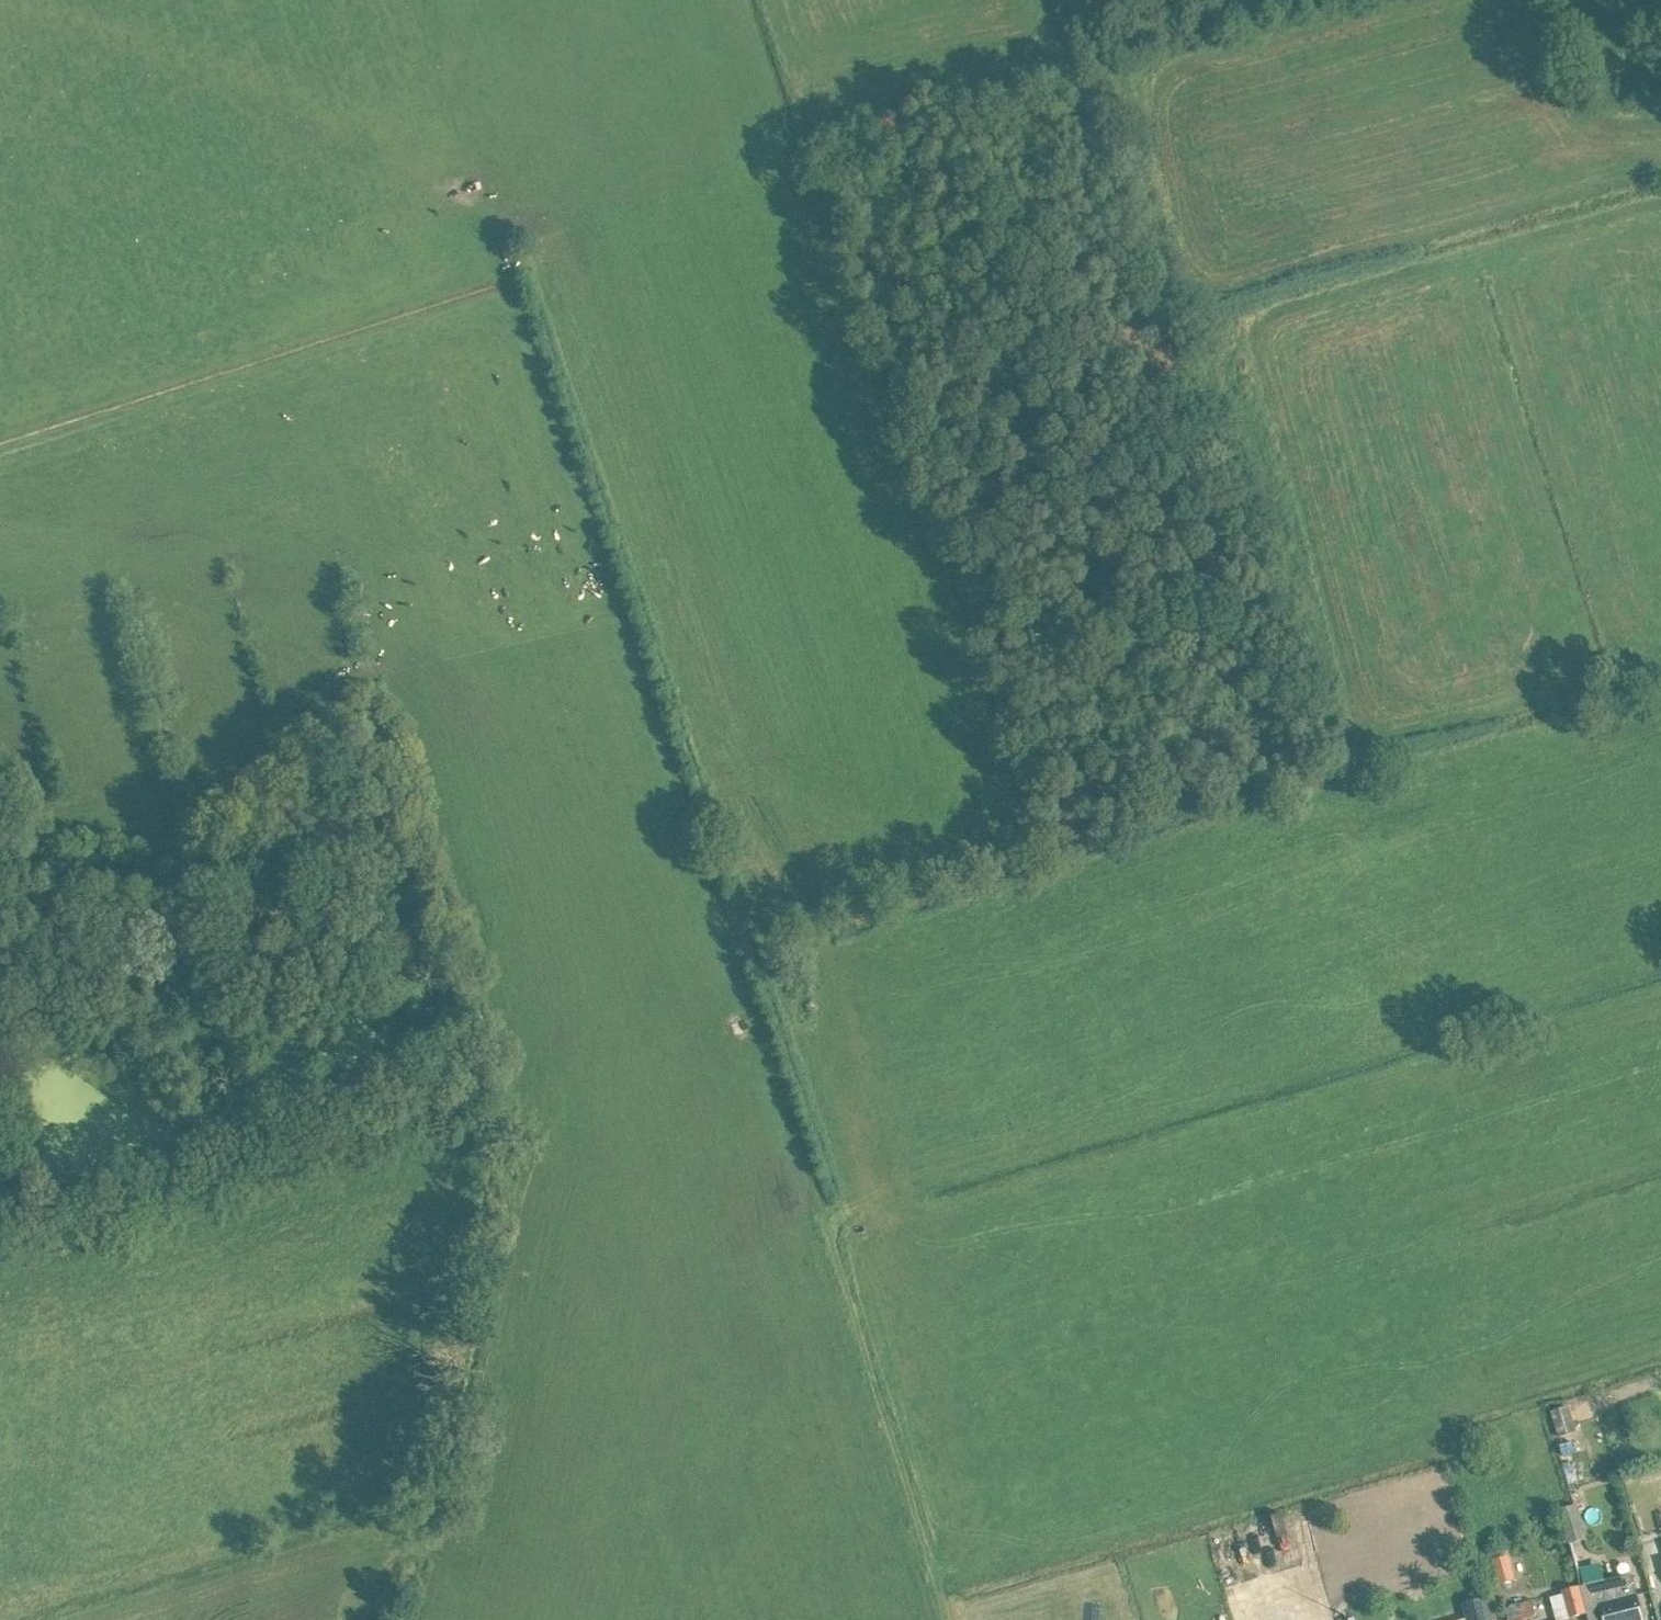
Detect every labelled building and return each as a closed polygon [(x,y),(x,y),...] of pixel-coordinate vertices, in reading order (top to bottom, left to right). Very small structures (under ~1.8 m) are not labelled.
[(1559,1437),(1572,1433),(1564,1407),(1551,1411),(1559,1437)] [(1576,1450),(1572,1437),(1557,1442),(1561,1455),(1576,1450)] [(1577,1504),(1558,1510),(1569,1543),(1588,1536),(1577,1504)] [(1492,1559),(1499,1584),(1516,1579),(1510,1555),(1505,1556),(1504,1550),(1493,1552),(1495,1559),(1492,1559)] [(1589,1619),(1643,1619),(1632,1574),(1581,1586),(1589,1619)] [(1578,1587),(1561,1591),(1568,1619),(1585,1614),(1578,1587)] [(1463,1603),(1468,1619),(1493,1619),(1487,1597),(1463,1603)] [(1537,1617),(1532,1599),(1505,1606),(1508,1619),(1524,1619),(1537,1617)]
